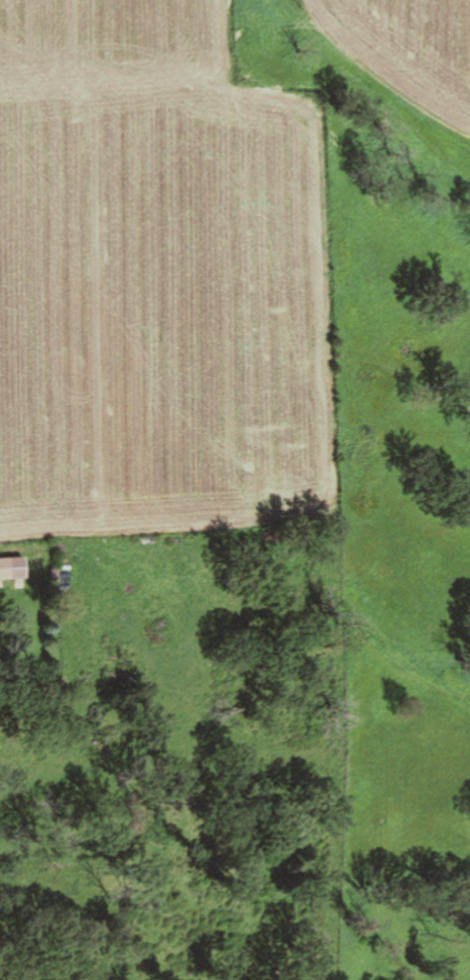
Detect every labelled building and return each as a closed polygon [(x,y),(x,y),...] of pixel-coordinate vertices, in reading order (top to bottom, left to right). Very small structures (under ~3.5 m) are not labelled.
[(27,580),(26,558),(0,558),(0,580),(27,580)]
